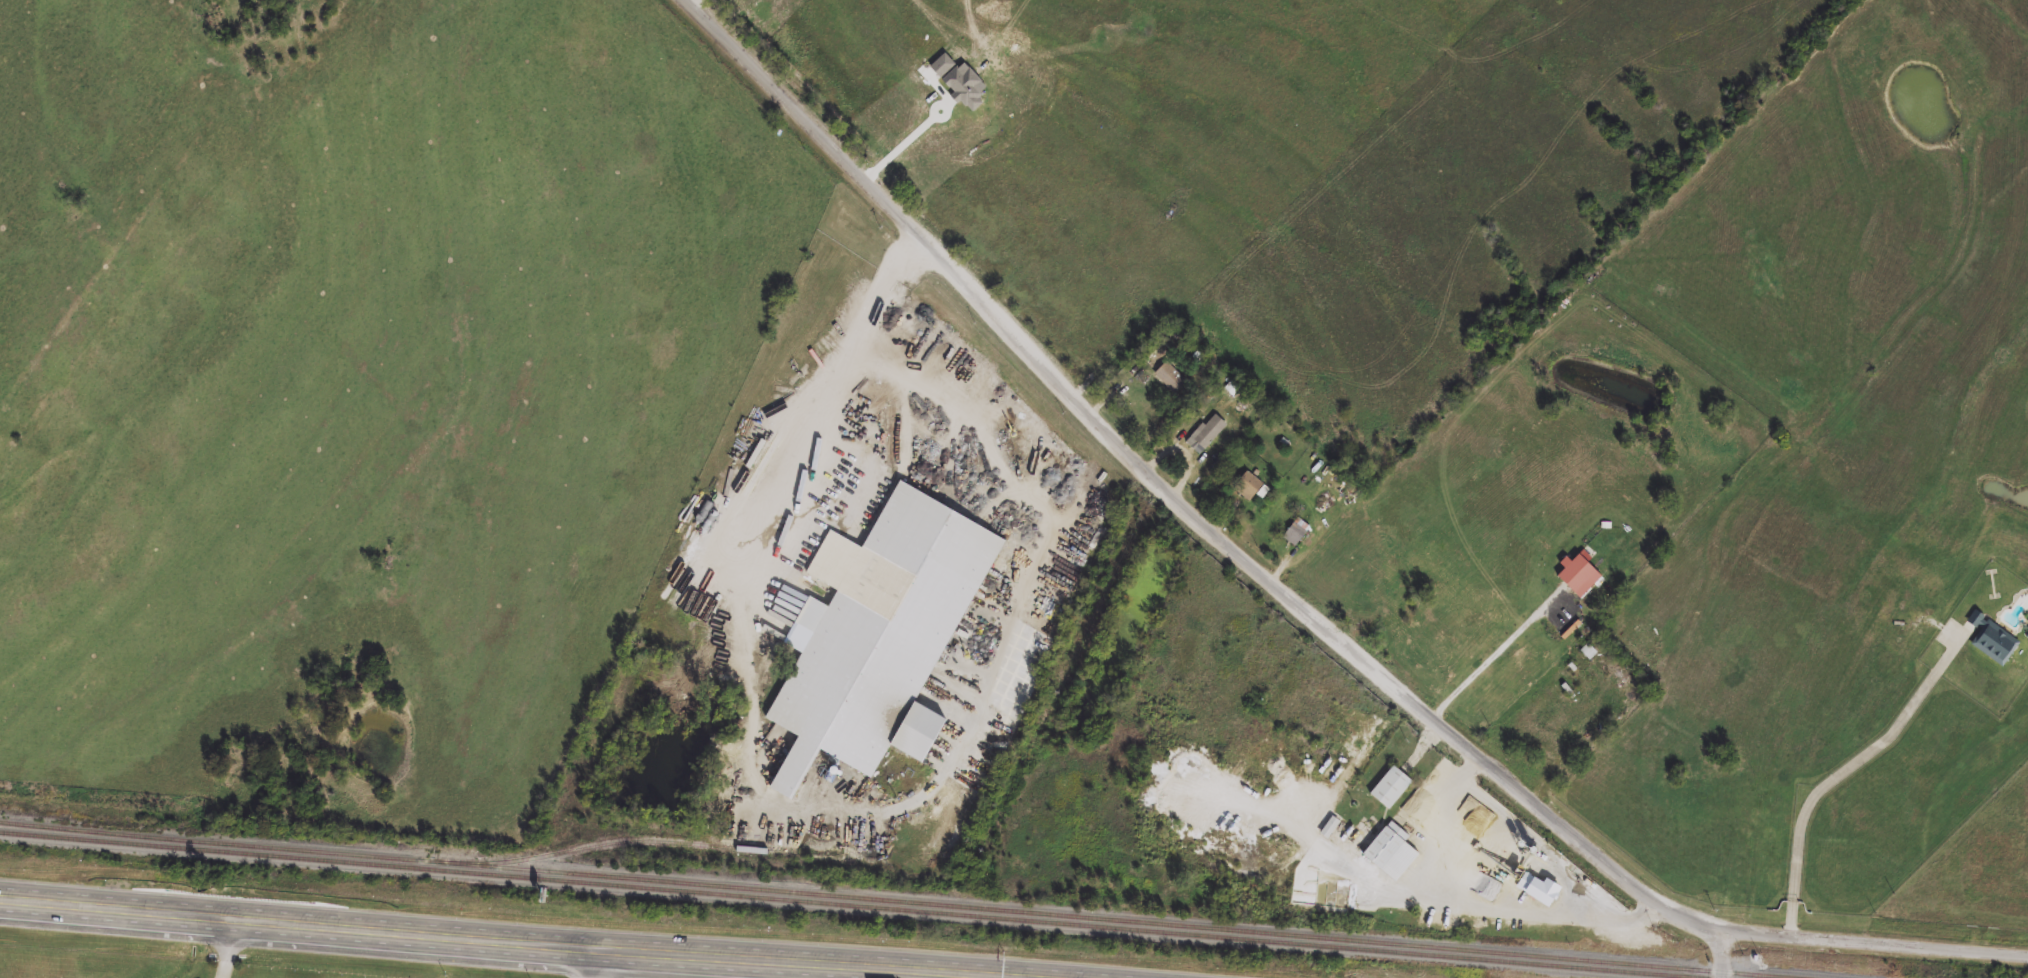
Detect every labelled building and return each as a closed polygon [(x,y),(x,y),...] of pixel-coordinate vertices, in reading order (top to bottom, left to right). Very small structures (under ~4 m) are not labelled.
[(951,96),(947,99),(954,108),(959,103),(970,115),(984,102),(978,95),(984,90),(962,63),(939,83),(951,96)] [(1153,374),(1172,394),(1185,382),(1166,361),(1153,374)] [(1225,426),(1210,414),(1186,445),(1200,457),(1225,426)] [(1249,502),(1254,494),(1262,500),(1269,488),(1243,472),(1232,491),(1249,502)] [(1282,538),(1296,548),(1310,528),(1296,518),(1282,538)] [(1301,546),(1310,552),(1318,539),(1310,533),(1301,546)] [(1554,578),(1578,600),(1599,577),(1575,555),(1569,562),(1564,557),(1557,565),(1562,569),(1554,578)] [(1969,646),(2003,668),(2017,646),(2005,639),(2008,635),(1976,614),(1969,626),(1979,632),(1969,646)] [(923,768),(946,723),(903,701),(880,746),(923,768)] [(1410,784),(1392,767),(1367,795),(1386,811),(1410,784)] [(1318,836),(1327,841),(1337,822),(1329,817),(1318,836)] [(1394,883),(1415,853),(1403,845),(1409,836),(1386,820),(1359,859),(1394,883)] [(1557,887),(1541,881),(1541,882),(1523,874),(1515,893),(1548,907),(1557,887)]
